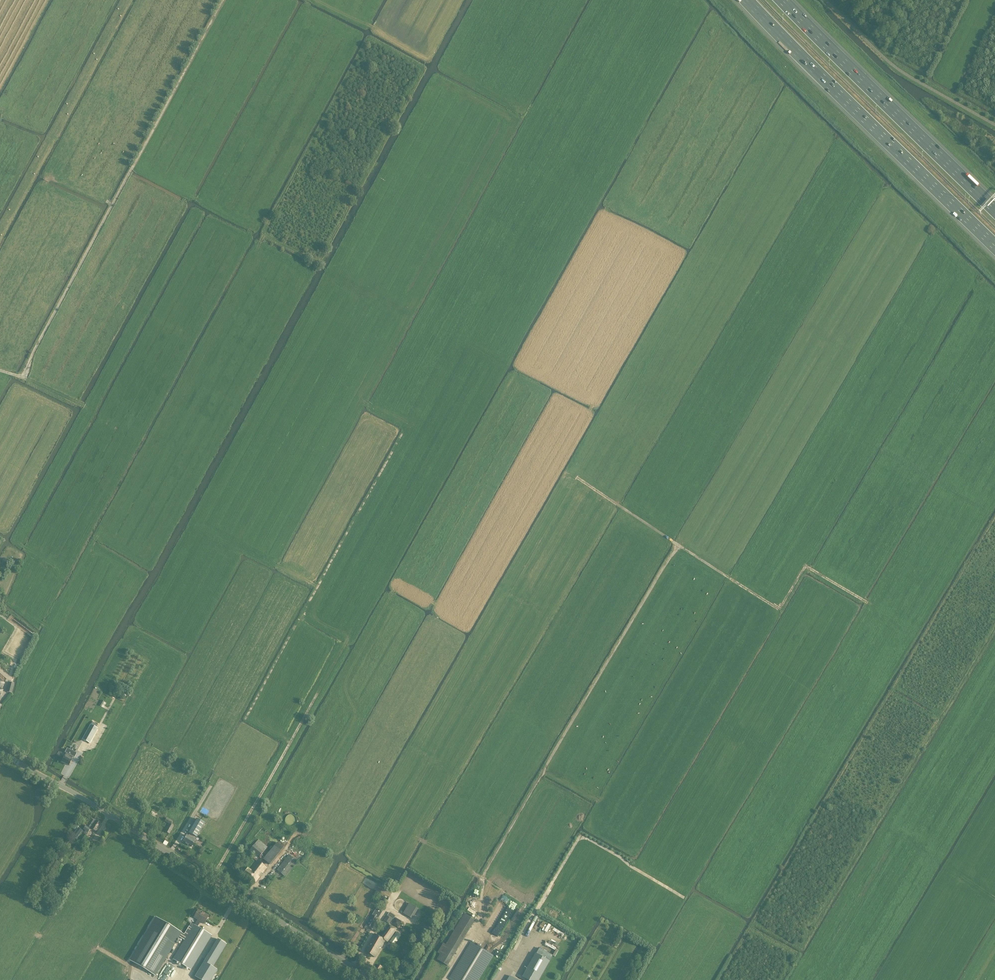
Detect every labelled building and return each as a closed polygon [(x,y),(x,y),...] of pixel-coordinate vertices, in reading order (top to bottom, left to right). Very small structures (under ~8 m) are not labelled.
[(91,725),(82,739),(89,743),(98,729),(91,725)] [(65,757),(62,762),(69,766),(72,760),(71,760),(73,757),(75,758),(77,753),(74,752),(75,749),(71,747),(70,750),(67,748),(65,753),(66,753),(65,757)] [(288,815),(288,816),(287,816),(287,817),(286,818),(285,819),(285,820),(285,821),(285,822),(286,823),(286,824),(287,825),(288,826),(289,826),(291,827),(293,827),(294,826),(295,825),(296,824),(297,823),(297,822),(297,821),(297,820),(297,818),(296,817),(295,816),(294,816),(293,815),(292,815),(291,815),(290,815),(288,815)] [(171,825),(173,821),(167,818),(165,821),(168,823),(164,831),(169,834),(174,826),(171,825)] [(197,838),(205,824),(196,819),(188,832),(190,833),(189,836),(187,835),(183,842),(188,845),(187,846),(188,847),(190,848),(191,847),(195,840),(194,839),(195,837),(197,838)] [(96,831),(101,824),(94,820),(88,828),(86,826),(83,829),(86,831),(84,834),(87,835),(90,830),(92,831),(93,829),(96,831)] [(77,838),(83,831),(78,828),(73,835),(77,838)] [(250,850),(258,857),(267,847),(258,840),(250,850)] [(277,843),(263,860),(269,865),(283,849),(277,843)] [(285,877),(296,863),(288,856),(277,870),(285,877)] [(255,882),(266,868),(257,860),(250,870),(248,868),(246,871),(242,869),(240,872),(255,882)] [(410,903),(403,913),(411,918),(417,907),(410,903)] [(370,933),(382,911),(376,907),(364,928),(367,930),(367,931),(370,933)] [(204,924),(209,916),(204,913),(204,914),(198,910),(194,917),(197,920),(194,925),(192,928),(185,940),(173,959),(191,970),(212,935),(197,927),(201,922),(204,924)] [(440,954),(437,959),(448,966),(475,920),(465,914),(462,913),(453,927),(456,929),(446,945),(443,943),(438,953),(440,954)] [(387,916),(384,921),(390,924),(393,920),(396,916),(393,915),(391,918),(387,916)] [(184,934),(156,917),(130,961),(155,976),(179,936),(185,940),(192,928),(189,927),(184,934)] [(396,918),(393,924),(399,927),(402,920),(396,918)] [(388,942),(397,929),(391,925),(382,938),(375,934),(365,951),(376,958),(386,941),(388,942)] [(396,932),(390,942),(395,945),(402,935),(396,932)] [(213,967),(226,944),(218,939),(204,962),(213,967)] [(494,956),(472,943),(450,979),(452,979),(480,979),(494,956)] [(553,955),(540,948),(523,977),(528,979),(539,979),(553,955)]
